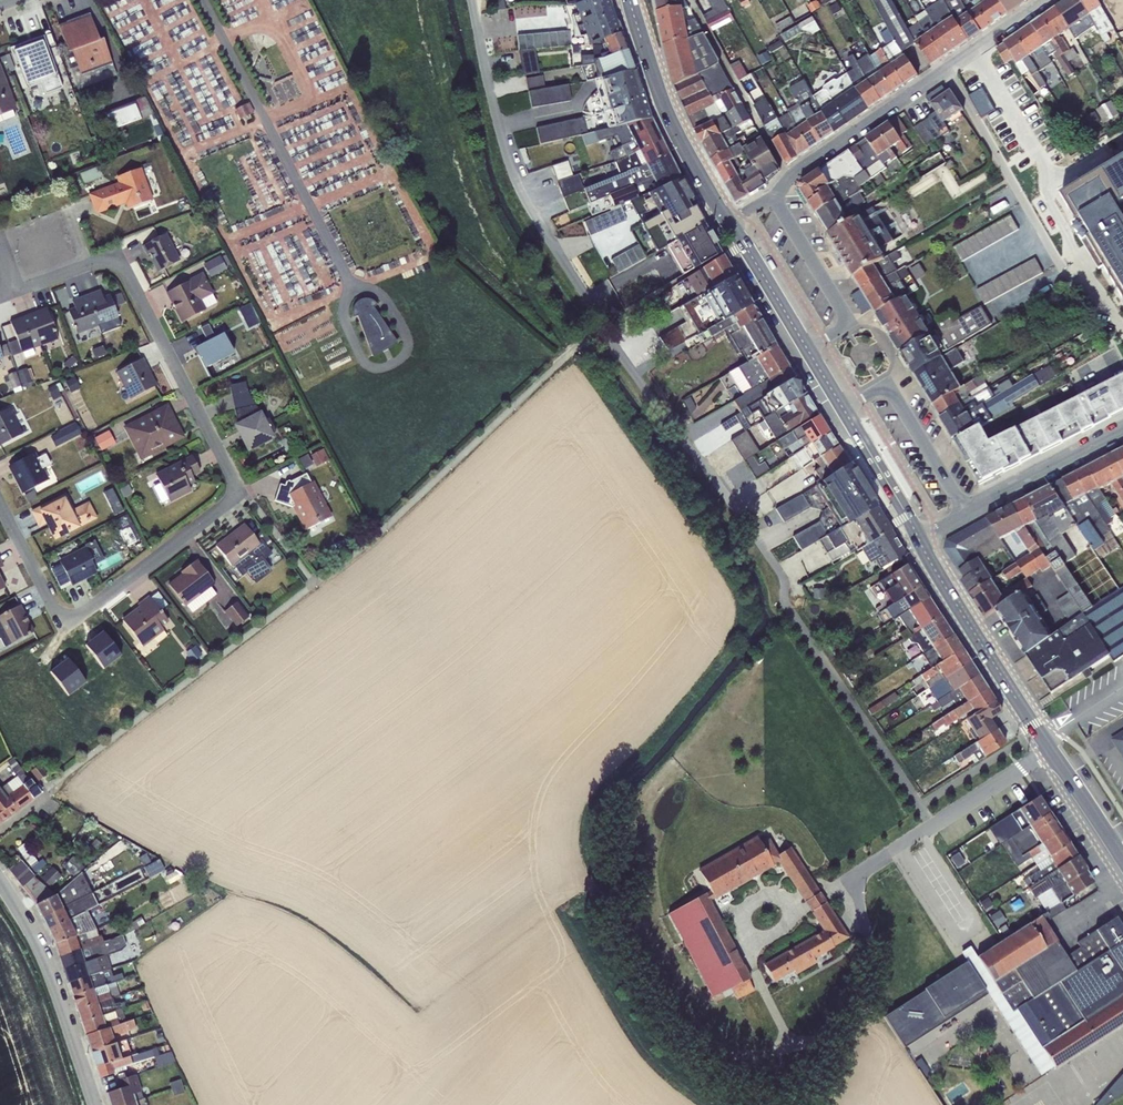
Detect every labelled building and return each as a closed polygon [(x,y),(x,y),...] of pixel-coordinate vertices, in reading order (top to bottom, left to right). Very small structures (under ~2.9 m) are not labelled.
[(494,11),(506,9),(504,0),(492,0),(494,11)] [(574,5),(577,13),(571,16),(573,38),(583,37),(584,46),(592,45),(601,46),(599,40),(620,33),(616,23),(612,19),(609,3),(608,0),(590,0),(574,5)] [(682,9),(689,8),(684,0),(655,0),(657,12),(682,9)] [(723,0),(707,0),(714,11),(703,17),(712,32),(734,21),(723,1),(723,0)] [(890,29),(903,52),(917,43),(909,30),(890,0),(872,0),(890,29)] [(926,10),(952,52),(968,41),(944,0),(942,0),(926,10)] [(969,12),(962,0),(944,0),(968,41),(980,33),(969,12)] [(969,12),(980,33),(1008,14),(999,0),(987,0),(983,3),(981,0),(977,0),(973,3),(976,7),(969,12)] [(1008,14),(1028,0),(999,0),(1008,14)] [(1056,8),(1069,29),(1074,39),(1094,26),(1079,0),(1067,0),(1056,8)] [(1094,26),(1104,44),(1110,41),(1107,34),(1114,30),(1100,8),(1095,0),(1079,0),(1094,26)] [(816,1),(807,6),(811,13),(821,8),(816,1)] [(837,3),(828,7),(833,16),(842,11),(837,3)] [(1056,8),(1041,18),(1067,62),(1078,56),(1072,47),(1069,49),(1062,38),(1060,38),(1059,36),(1069,29),(1056,8)] [(682,9),(657,12),(664,45),(703,34),(695,19),(690,22),(684,21),(682,9)] [(952,52),(926,10),(915,17),(919,23),(942,59),(952,52)] [(89,14),(58,25),(67,52),(64,53),(77,89),(116,75),(103,39),(99,40),(89,14)] [(790,16),(773,26),(778,34),(795,24),(790,16)] [(811,18),(781,35),(786,42),(803,32),(811,33),(813,36),(820,32),(811,18)] [(1041,18),(1031,25),(1049,56),(1053,53),(1068,77),(1074,74),(1067,62),(1041,18)] [(919,23),(909,30),(917,43),(931,66),(942,59),(919,23)] [(1031,25),(1014,36),(1037,72),(1051,63),(1048,57),(1049,56),(1031,25)] [(903,52),(890,29),(881,34),(887,46),(882,49),(904,85),(918,76),(903,52)] [(534,50),(571,46),(570,30),(517,36),(519,52),(534,50)] [(601,46),(592,45),(592,56),(626,50),(620,33),(599,40),(601,46)] [(703,34),(664,45),(674,86),(720,64),(703,34)] [(43,36),(18,45),(19,49),(44,40),(43,36)] [(1014,36),(1003,44),(1012,59),(1022,76),(1029,71),(1040,88),(1046,85),(1037,72),(1014,36)] [(19,49),(18,45),(9,48),(11,54),(15,65),(18,64),(20,68),(27,88),(41,83),(44,93),(60,87),(44,40),(19,49)] [(780,41),(767,48),(770,54),(783,47),(780,41)] [(1012,59),(1003,44),(996,49),(1004,60),(1006,64),(1012,59)] [(882,49),(870,56),(892,93),(904,85),(882,49)] [(534,50),(519,52),(523,74),(538,73),(534,50)] [(592,56),(581,56),(581,67),(579,67),(585,82),(593,80),(633,69),(626,50),(592,56)] [(767,52),(757,57),(762,66),(772,61),(767,52)] [(11,54),(4,57),(9,72),(20,68),(18,64),(15,65),(11,54)] [(869,54),(857,62),(881,101),(892,93),(870,56),(869,54)] [(853,69),(847,74),(869,109),(881,101),(857,62),(853,55),(847,58),(853,69)] [(739,81),(748,76),(739,61),(730,66),(739,81)] [(720,64),(674,86),(681,102),(729,80),(720,64)] [(633,69),(593,80),(608,129),(610,129),(626,125),(650,119),(648,119),(633,69)] [(14,116),(12,111),(15,110),(0,71),(0,121),(14,116)] [(823,90),(813,97),(833,133),(869,109),(847,74),(837,81),(834,80),(824,88),(823,90)] [(528,92),(545,89),(542,76),(525,79),(528,92)] [(729,80),(681,102),(693,129),(722,116),(716,106),(736,94),(729,80)] [(833,133),(813,97),(804,82),(790,89),(798,104),(820,143),(833,133)] [(545,89),(528,92),(531,108),(570,101),(567,85),(545,89)] [(936,113),(922,123),(935,141),(949,131),(944,123),(963,110),(950,91),(946,93),(942,86),(925,97),(929,103),(930,102),(931,104),(930,104),(936,113)] [(969,94),(1007,162),(1021,154),(983,86),(969,94)] [(743,105),(736,94),(716,106),(722,116),(743,105)] [(144,97),(99,115),(105,132),(153,114),(144,97)] [(798,158),(777,121),(766,100),(753,106),(786,166),(798,158)] [(1111,101),(1096,110),(1104,123),(1119,114),(1111,101)] [(248,103),(235,110),(239,120),(253,113),(248,103)] [(820,143),(798,104),(786,110),(789,114),(809,150),(820,143)] [(743,105),(722,116),(730,130),(734,136),(754,126),(743,105)] [(1096,111),(1086,117),(1091,126),(1101,120),(1096,111)] [(789,114),(777,121),(798,158),(809,150),(789,114)] [(722,116),(693,129),(702,144),(730,130),(722,116)] [(890,116),(890,144),(901,144),(901,148),(908,148),(908,116),(890,116)] [(582,118),(536,129),(539,144),(586,134),(582,118)] [(630,142),(622,146),(609,152),(614,162),(660,140),(650,119),(626,125),(632,137),(628,139),(630,142)] [(935,141),(922,123),(914,128),(926,147),(935,141)] [(626,125),(610,129),(613,137),(617,136),(622,146),(630,142),(628,139),(632,137),(626,125)] [(610,129),(608,129),(580,135),(584,146),(613,137),(610,129)] [(730,130),(702,144),(711,161),(746,141),(744,137),(737,141),(734,136),(730,130)] [(1073,135),(1063,141),(1068,149),(1078,144),(1073,135)] [(739,177),(738,178),(749,196),(752,195),(751,194),(756,191),(756,192),(767,185),(764,181),(780,170),(761,138),(750,145),(743,149),(745,152),(749,159),(743,162),(738,176),(739,177)] [(660,140),(614,162),(619,175),(667,153),(660,140)] [(746,141),(711,161),(716,169),(735,158),(745,152),(743,149),(750,145),(747,140),(746,141)] [(583,189),(563,198),(568,212),(586,204),(591,215),(609,208),(627,200),(680,178),(667,153),(619,175),(583,189)] [(940,153),(913,168),(920,180),(946,164),(940,153)] [(735,158),(716,169),(725,186),(738,178),(739,177),(738,176),(735,170),(740,166),(735,158)] [(1115,207),(1122,201),(1122,158),(1061,196),(1077,221),(1081,219),(1092,236),(1082,242),(1099,269),(1103,266),(1122,298),(1122,220),(1115,207)] [(557,181),(572,176),(567,161),(551,167),(557,181)] [(98,166),(79,174),(83,185),(102,177),(98,166)] [(118,184),(103,190),(109,208),(121,203),(120,201),(125,199),(128,207),(152,198),(141,168),(115,177),(118,184)] [(572,176),(557,181),(563,198),(583,189),(577,174),(572,176)] [(704,224),(680,178),(627,200),(633,209),(657,251),(665,246),(704,224)] [(738,178),(725,186),(736,204),(749,196),(738,178)] [(109,208),(103,190),(102,189),(88,194),(95,214),(110,209),(109,208)] [(849,215),(865,203),(858,192),(841,204),(849,215)] [(633,209),(627,200),(609,208),(610,211),(584,222),(590,236),(626,220),(624,213),(633,209)] [(853,277),(884,259),(879,249),(893,241),(873,208),(862,215),(828,236),(835,248),(836,250),(840,256),(844,263),(853,277)] [(198,213),(188,218),(195,231),(205,225),(198,213)] [(1010,215),(1003,219),(1011,233),(1019,229),(1010,215)] [(1003,219),(996,223),(1004,237),(1011,233),(1003,219)] [(996,223),(989,227),(997,242),(1004,237),(996,223)] [(704,224),(665,246),(682,276),(720,253),(704,224)] [(989,227),(981,231),(990,246),(997,242),(989,227)] [(981,231),(974,235),(983,250),(990,246),(981,231)] [(165,233),(142,246),(147,255),(149,254),(159,272),(180,261),(165,233)] [(974,235),(967,239),(975,254),(983,250),(974,235)] [(967,239),(960,244),(968,258),(975,254),(967,239)] [(960,244),(953,248),(961,262),(968,258),(960,244)] [(639,245),(611,260),(618,273),(646,258),(639,245)] [(884,259),(853,277),(860,289),(895,267),(893,263),(901,259),(897,252),(884,259)] [(219,255),(203,264),(210,278),(227,268),(219,255)] [(702,268),(687,278),(698,297),(734,276),(722,255),(701,268),(702,268)] [(1035,258),(1028,262),(1036,277),(1043,273),(1035,258)] [(1028,262),(1020,266),(1028,281),(1036,277),(1028,262)] [(919,264),(909,270),(915,281),(925,275),(919,264)] [(1020,266),(1013,270),(1021,285),(1028,281),(1020,266)] [(895,267),(860,289),(876,314),(906,296),(908,295),(901,281),(910,276),(905,267),(897,271),(895,267)] [(1013,270),(1006,274),(1014,288),(1021,285),(1013,270)] [(189,281),(166,293),(182,322),(206,310),(205,309),(216,303),(212,294),(213,294),(202,272),(188,279),(189,281)] [(1006,274),(998,278),(1006,292),(1014,288),(1006,274)] [(751,305),(734,276),(677,309),(685,322),(658,338),(667,352),(693,337),(751,305)] [(698,297),(687,278),(675,285),(681,293),(682,292),(688,302),(698,297)] [(998,278),(991,281),(999,296),(1006,292),(998,278)] [(991,281),(984,285),(992,300),(999,296),(991,281)] [(984,285),(977,289),(985,304),(992,300),(984,285)] [(100,291),(86,296),(98,327),(100,334),(120,326),(117,318),(118,318),(109,296),(103,298),(100,291)] [(120,293),(113,296),(117,306),(124,303),(120,293)] [(98,327),(86,296),(72,302),(75,309),(68,311),(77,334),(98,327)] [(906,296),(876,314),(878,317),(879,316),(885,327),(884,327),(888,333),(917,314),(906,296)] [(357,316),(372,357),(397,344),(373,308),(376,306),(375,304),(373,302),(370,300),(367,299),(363,300),(360,301),(357,302),(354,305),(352,309),(352,313),(353,318),(357,316)] [(250,303),(238,309),(248,329),(260,323),(250,303)] [(751,305),(693,337),(695,341),(700,339),(702,342),(713,336),(734,325),(737,329),(758,317),(751,305)] [(931,336),(901,354),(913,375),(952,352),(950,348),(991,325),(981,307),(954,322),(950,315),(935,324),(939,331),(931,336)] [(36,313),(28,316),(39,346),(57,339),(46,308),(45,308),(46,310),(37,314),(36,313)] [(917,314),(888,333),(892,340),(893,339),(900,350),(899,351),(901,354),(931,336),(923,324),(925,322),(922,317),(920,319),(917,314)] [(39,346),(28,316),(20,319),(20,320),(11,323),(10,321),(9,322),(17,340),(22,353),(39,346)] [(734,325),(713,336),(715,340),(726,333),(737,353),(740,351),(747,362),(774,346),(758,317),(737,329),(734,325)] [(209,341),(195,348),(198,355),(205,368),(233,354),(223,334),(215,338),(208,324),(200,328),(205,338),(207,337),(209,340),(209,341)] [(17,340),(6,344),(11,357),(22,353),(17,340)] [(195,348),(209,341),(209,340),(190,347),(197,355),(198,355),(195,348)] [(0,346),(0,352),(2,358),(9,355),(6,344),(0,346)] [(774,346),(747,362),(719,379),(726,391),(735,386),(741,396),(787,367),(774,346)] [(103,347),(92,351),(95,359),(106,355),(103,347)] [(952,352),(913,375),(932,405),(960,389),(949,371),(964,362),(956,350),(952,352)] [(72,357),(64,364),(69,369),(77,362),(72,357)] [(141,359),(116,372),(129,400),(154,387),(145,370),(146,369),(141,359)] [(1049,366),(1045,368),(1051,379),(1060,373),(1055,365),(1051,368),(1049,366)] [(739,412),(794,377),(787,367),(741,396),(733,401),(739,412)] [(26,368),(17,372),(23,388),(32,384),(31,381),(34,379),(30,368),(26,370),(26,368)] [(1044,368),(1012,387),(983,405),(992,421),(1016,408),(1013,403),(1051,379),(1044,368)] [(960,389),(932,405),(939,417),(988,388),(984,381),(992,376),(989,371),(960,389)] [(15,372),(7,375),(14,394),(22,391),(15,372)] [(979,485),(1010,469),(1010,470),(1022,463),(1040,454),(1063,442),(1081,433),(1094,426),(1122,412),(1122,376),(1100,388),(990,443),(981,427),(954,442),(979,485)] [(794,377),(739,412),(734,415),(744,431),(762,420),(804,394),(794,377)] [(74,378),(65,382),(71,393),(80,388),(74,378)] [(953,441),(954,442),(981,427),(992,421),(983,405),(1012,387),(1009,381),(992,392),(989,387),(988,388),(939,417),(950,435),(953,441)] [(231,394),(247,391),(245,382),(229,386),(231,394)] [(59,383),(47,389),(53,401),(61,396),(59,393),(63,391),(59,383)] [(247,391),(231,394),(234,410),(255,405),(247,391)] [(804,394),(762,420),(763,422),(756,425),(758,429),(757,429),(763,439),(764,438),(766,441),(773,437),(774,438),(816,412),(804,394)] [(255,405),(234,410),(239,431),(240,431),(243,437),(241,438),(248,450),(274,437),(272,434),(275,432),(268,419),(265,421),(260,411),(259,412),(255,405)] [(0,413),(0,446),(22,434),(13,416),(16,414),(13,406),(0,413)] [(166,407),(124,429),(139,458),(181,435),(166,407)] [(794,455),(828,432),(818,415),(776,441),(781,450),(788,446),(804,437),(806,441),(791,450),(794,455)] [(58,433),(50,437),(55,447),(81,434),(74,422),(57,431),(58,433)] [(108,431),(94,438),(101,451),(115,444),(108,431)] [(746,431),(730,440),(743,461),(758,452),(746,431)] [(828,432),(794,455),(786,460),(790,468),(808,457),(811,462),(815,460),(837,446),(828,432)] [(804,437),(788,446),(791,450),(806,441),(804,437)] [(837,446),(815,460),(819,467),(814,471),(819,479),(815,482),(816,484),(848,463),(837,446)] [(323,449),(310,455),(316,467),(329,461),(323,449)] [(1104,459),(1122,479),(1122,478),(1122,449),(1104,459)] [(43,469),(37,457),(34,452),(9,466),(23,493),(32,488),(48,480),(43,469)] [(45,453),(37,457),(43,469),(51,465),(45,453)] [(307,454),(298,459),(304,469),(312,464),(307,454)] [(192,456),(155,475),(169,502),(190,491),(187,485),(194,481),(191,476),(199,471),(192,456)] [(752,457),(744,461),(756,480),(758,479),(769,471),(764,462),(758,466),(752,457)] [(1087,468),(1100,489),(1110,484),(1112,487),(1112,489),(1114,493),(1116,493),(1122,504),(1122,480),(1122,479),(1104,459),(1087,468)] [(816,484),(776,510),(784,523),(809,507),(821,510),(820,515),(818,522),(793,537),(801,550),(875,507),(864,489),(856,476),(848,463),(816,484)] [(1087,468),(1075,474),(1107,526),(1112,523),(1110,519),(1116,516),(1100,489),(1087,468)] [(81,492),(106,479),(102,469),(76,481),(81,492)] [(279,484),(274,501),(291,507),(294,506),(308,533),(309,533),(307,529),(318,523),(332,516),(314,481),(310,483),(305,474),(288,483),(287,487),(279,484)] [(1075,474),(1050,487),(1076,525),(1100,560),(1120,547),(1107,526),(1075,474)] [(128,485),(119,489),(123,498),(132,493),(128,485)] [(1050,487),(1026,499),(1037,521),(1035,522),(1050,544),(1056,553),(1063,565),(1076,557),(1061,535),(1076,525),(1050,487)] [(112,488),(103,492),(114,515),(123,511),(112,488)] [(66,495),(33,513),(40,524),(46,521),(55,537),(96,516),(88,501),(73,508),(66,495)] [(1012,506),(1041,551),(1050,544),(1035,522),(1037,521),(1026,499),(1012,506)] [(1012,506),(986,519),(1000,539),(1010,534),(1018,545),(1022,542),(1030,554),(1016,563),(1022,572),(1026,578),(1027,579),(1041,570),(1042,572),(1051,567),(1046,559),(1041,551),(1012,506)] [(854,553),(890,531),(875,507),(817,540),(832,565),(854,553)] [(128,527),(135,541),(139,538),(127,515),(116,520),(121,530),(128,527)] [(1000,539),(986,519),(947,542),(946,549),(965,581),(962,583),(969,595),(992,580),(980,560),(1005,546),(1000,539)] [(307,529),(309,533),(312,538),(323,532),(318,523),(307,529)] [(244,524),(215,546),(232,566),(233,565),(242,577),(246,574),(255,585),(272,571),(264,560),(271,554),(267,549),(272,545),(262,531),(256,535),(261,542),(259,543),(244,524)] [(128,527),(121,530),(117,532),(126,548),(136,543),(135,541),(128,527)] [(890,531),(854,553),(862,567),(875,560),(880,568),(900,557),(905,554),(890,531)] [(79,579),(96,571),(93,566),(105,560),(95,540),(85,545),(86,547),(84,548),(85,550),(59,563),(61,565),(51,570),(60,589),(70,584),(71,586),(80,581),(79,579)] [(1063,565),(1056,553),(1046,559),(1051,567),(1069,593),(1083,614),(1092,608),(1063,565)] [(900,557),(880,568),(882,571),(885,569),(889,576),(878,582),(892,604),(920,586),(900,557)] [(182,574),(168,585),(185,606),(186,606),(192,613),(216,595),(210,587),(215,584),(196,560),(181,572),(182,574)] [(1022,572),(1016,563),(1002,573),(1008,582),(1022,572)] [(992,580),(969,595),(984,618),(997,610),(1023,594),(1033,588),(1027,579),(1026,578),(1012,587),(1011,585),(1002,591),(1003,592),(1000,594),(992,580)] [(920,586),(892,604),(885,609),(893,620),(898,617),(927,598),(920,586)] [(1083,614),(1109,655),(1114,663),(1122,657),(1122,643),(1105,616),(1120,607),(1122,605),(1122,587),(1119,590),(1092,608),(1083,614)] [(813,589),(813,600),(823,600),(823,589),(813,589)] [(157,593),(150,598),(159,611),(167,605),(157,593)] [(1083,614),(1069,593),(1056,602),(1070,623),(1083,614)] [(1022,648),(1026,655),(1050,637),(1047,632),(1023,594),(997,610),(1007,626),(1008,625),(1016,638),(1022,648)] [(1038,595),(1029,600),(1048,629),(1052,626),(1043,612),(1047,610),(1038,595)] [(159,611),(150,598),(149,596),(137,605),(139,608),(122,621),(142,647),(164,631),(161,627),(168,622),(159,611)] [(927,598),(898,617),(905,629),(899,633),(903,640),(907,637),(939,617),(927,598)] [(236,602),(224,612),(236,627),(248,617),(236,602)] [(0,615),(0,639),(5,648),(33,633),(19,606),(0,615)] [(1120,607),(1105,616),(1122,643),(1122,611),(1120,607)] [(1050,637),(1026,655),(1051,694),(1082,674),(1089,669),(1109,655),(1083,614),(1070,623),(1050,637)] [(939,617),(907,637),(910,642),(917,644),(923,653),(952,635),(939,617)] [(102,632),(85,645),(103,669),(120,656),(102,632)] [(952,635),(923,653),(922,654),(931,668),(961,649),(952,635)] [(195,646),(185,654),(191,661),(200,654),(195,646)] [(961,649),(931,668),(908,683),(912,688),(920,683),(925,691),(928,689),(969,662),(961,649)] [(67,659),(49,672),(68,696),(85,682),(67,659)] [(969,662),(928,689),(936,701),(977,675),(969,662)] [(1089,669),(1082,674),(1086,680),(1093,675),(1089,669)] [(977,675),(936,701),(929,706),(933,712),(940,707),(941,708),(953,701),(958,708),(986,689),(977,675)] [(986,689),(958,708),(931,725),(935,730),(944,725),(945,727),(959,718),(962,719),(968,715),(968,712),(972,710),(974,714),(994,701),(986,689)] [(894,693),(867,710),(871,715),(897,698),(894,693)] [(994,701),(974,714),(961,722),(967,733),(969,733),(973,739),(976,739),(977,741),(996,730),(995,728),(996,725),(991,718),(1001,712),(994,701)] [(996,730),(977,741),(953,757),(958,764),(969,757),(974,764),(1005,744),(996,730)] [(1110,740),(1122,760),(1122,731),(1110,740)] [(16,776),(0,789),(17,812),(34,800),(33,798),(41,793),(12,758),(7,762),(16,776)] [(38,766),(31,771),(39,781),(45,776),(38,766)] [(0,789),(0,824),(17,812),(0,789)] [(1010,839),(1049,813),(1038,797),(989,828),(999,845),(1002,843),(1010,839)] [(1049,813),(1010,839),(1024,862),(1031,858),(1036,865),(1048,857),(1068,844),(1049,813)] [(757,839),(699,872),(714,899),(778,862),(805,902),(820,894),(791,848),(777,856),(773,849),(768,841),(760,845),(757,839)] [(1010,839),(1002,843),(1016,867),(1024,862),(1010,839)] [(1068,844),(1048,857),(1051,863),(1023,881),(1028,888),(1076,856),(1068,844)] [(958,853),(950,858),(957,868),(965,863),(958,853)] [(72,856),(63,867),(74,877),(84,868),(72,856)] [(1076,856),(1028,888),(1034,898),(1036,897),(1046,913),(1061,903),(1092,883),(1092,881),(1091,881),(1085,872),(1086,872),(1076,856)] [(21,888),(34,877),(20,860),(8,870),(21,888)] [(159,860),(143,867),(149,878),(165,870),(159,860)] [(52,867),(41,878),(50,888),(61,877),(52,867)] [(176,871),(165,877),(169,885),(180,879),(176,871)] [(53,893),(35,905),(42,918),(91,893),(81,873),(53,893)] [(34,877),(21,888),(27,895),(41,883),(34,877)] [(41,883),(27,895),(35,905),(53,893),(41,883)] [(91,893),(42,918),(48,930),(86,910),(97,905),(91,893)] [(705,893),(668,914),(712,998),(730,989),(736,999),(753,991),(748,980),(749,979),(705,893)] [(820,894),(805,902),(822,931),(764,964),(773,982),(794,971),(796,975),(815,965),(813,960),(835,948),(834,947),(850,938),(820,894)] [(987,898),(979,903),(985,911),(993,906),(987,898)] [(1061,903),(1046,913),(1002,941),(977,957),(1012,1013),(1017,1009),(1075,971),(1065,957),(1044,923),(1065,910),(1061,903)] [(86,910),(48,930),(54,944),(96,930),(86,910)] [(999,911),(989,917),(996,928),(1006,921),(999,911)] [(141,918),(120,929),(124,935),(144,923),(141,918)] [(1065,957),(1075,971),(1122,939),(1122,929),(1115,918),(1076,943),(1079,948),(1065,957)] [(96,930),(54,944),(59,957),(103,942),(101,935),(98,936),(96,930)] [(103,942),(59,957),(67,983),(101,972),(110,969),(106,955),(120,950),(125,946),(122,936),(103,942)] [(1017,1009),(1054,1067),(1055,1069),(1122,1025),(1122,939),(1075,971),(1017,1009)] [(1043,1073),(1054,1067),(1017,1009),(1012,1013),(977,957),(970,947),(960,953),(966,962),(969,966),(987,994),(1037,1071),(1040,1069),(1043,1073)] [(925,991),(884,1017),(903,1048),(987,994),(969,966),(966,962),(960,966),(924,989),(925,991)] [(101,972),(67,983),(72,997),(115,983),(123,980),(122,974),(116,976),(116,974),(103,979),(101,972)] [(115,983),(72,997),(76,1010),(112,998),(119,996),(115,983)] [(112,998),(76,1010),(81,1023),(115,1011),(126,1008),(124,1002),(114,1005),(112,998)] [(115,1011),(81,1023),(85,1036),(126,1023),(118,1019),(115,1011)] [(126,1023),(85,1036),(90,1052),(113,1044),(110,1035),(116,1034),(119,1035),(135,1029),(133,1020),(126,1023)] [(113,1044),(90,1052),(96,1068),(131,1056),(125,1040),(113,1044)] [(131,1056),(96,1068),(99,1078),(114,1073),(114,1071),(155,1058),(159,1056),(156,1048),(131,1056)] [(159,1056),(155,1058),(158,1068),(175,1062),(171,1052),(159,1056)] [(142,1099),(140,1092),(141,1092),(136,1075),(116,1081),(118,1089),(106,1093),(109,1104),(124,1104),(142,1099)] [(1122,1095),(1122,1086),(1118,1078),(1095,1104),(1108,1104),(1122,1095)] [(179,1080),(169,1083),(173,1096),(183,1093),(179,1080)]
